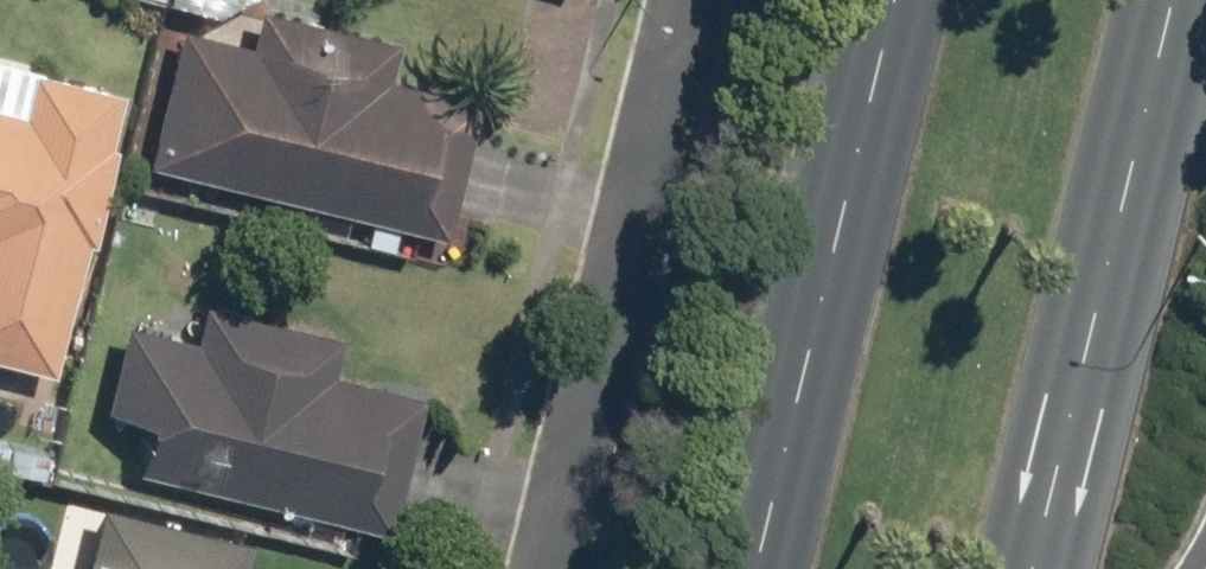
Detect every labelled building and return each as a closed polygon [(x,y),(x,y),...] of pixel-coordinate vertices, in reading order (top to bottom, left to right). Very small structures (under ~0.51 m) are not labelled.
[(170,27),(134,168),(434,243),(469,103),(378,79),(386,47),(243,11),(235,43),(170,27)] [(107,92),(0,66),(0,370),(37,379),(107,92)] [(119,475),(379,538),(414,398),(320,375),(330,337),(190,303),(181,340),(108,322),(86,412),(132,424),(119,475)] [(63,568),(233,568),(238,546),(78,507),(63,568)]
